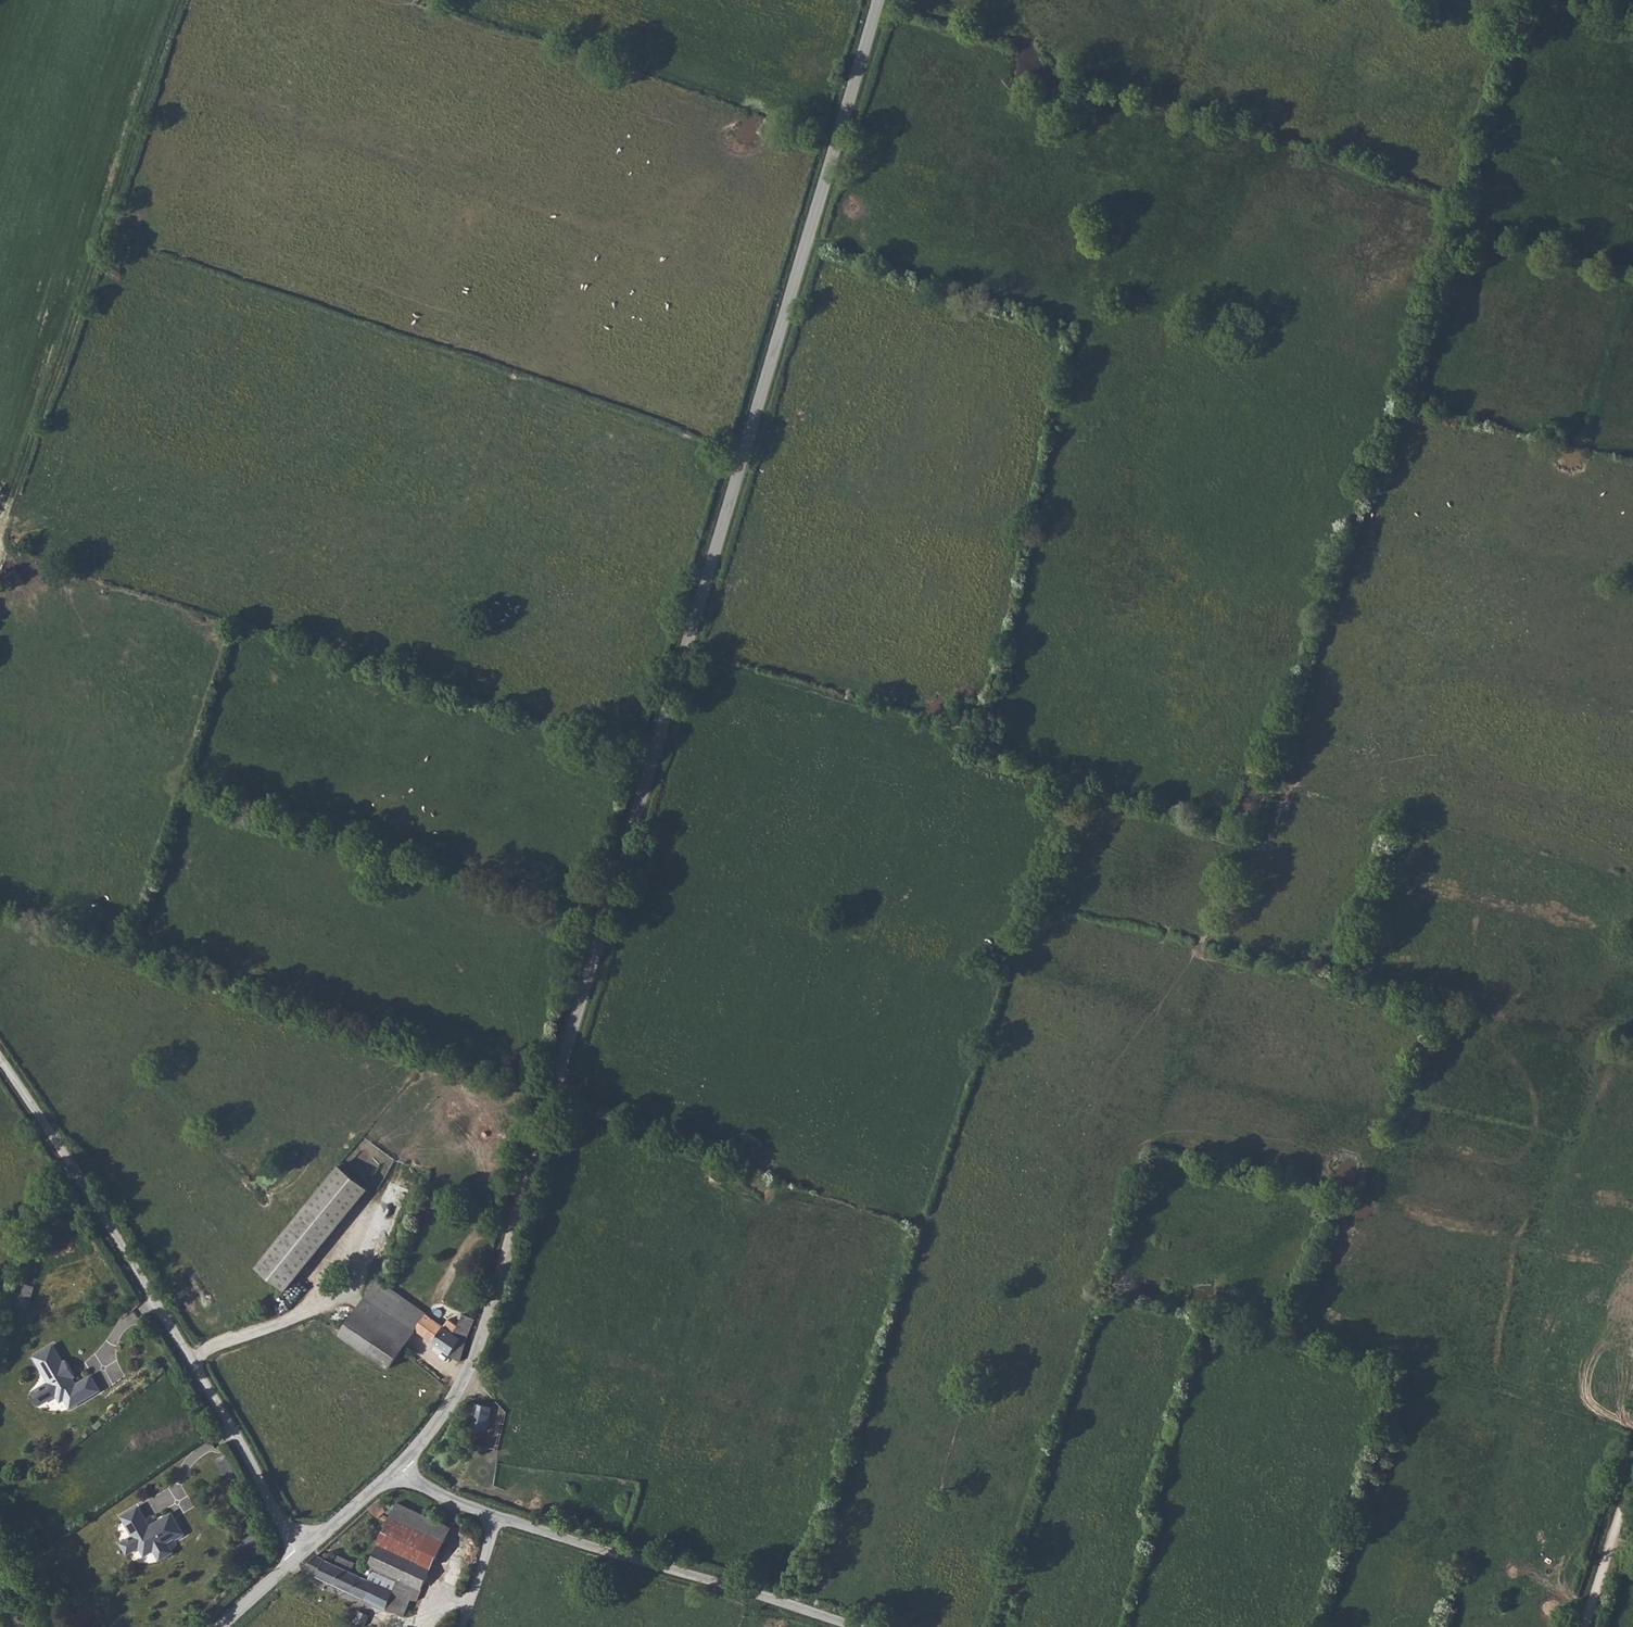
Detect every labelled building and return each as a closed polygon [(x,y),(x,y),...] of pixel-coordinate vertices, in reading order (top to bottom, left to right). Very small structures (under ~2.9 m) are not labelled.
[(258,1266),(287,1289),(367,1190),(338,1167),(258,1266)] [(389,1198),(402,1204),(409,1191),(396,1184),(389,1198)] [(411,1325),(396,1314),(407,1298),(379,1278),(341,1333),(369,1352),(392,1367),(419,1331),(411,1325)] [(12,1312),(26,1316),(35,1286),(22,1281),(12,1312)] [(407,1298),(396,1314),(411,1325),(422,1309),(407,1298)] [(463,1362),(477,1320),(465,1315),(460,1326),(455,1334),(447,1328),(422,1309),(411,1325),(419,1331),(463,1362)] [(455,1334),(460,1326),(453,1320),(447,1328),(455,1334)] [(54,1338),(37,1347),(42,1356),(39,1357),(49,1375),(38,1380),(45,1393),(56,1387),(59,1394),(64,1392),(69,1401),(99,1384),(91,1369),(76,1378),(72,1371),(72,1370),(69,1372),(67,1367),(70,1365),(64,1354),(63,1355),(54,1338)] [(70,1365),(67,1367),(69,1372),(72,1370),(72,1371),(75,1369),(66,1353),(64,1354),(70,1365)] [(38,1380),(31,1384),(38,1397),(45,1393),(38,1380)] [(475,1407),(464,1403),(461,1422),(472,1424),(471,1428),(487,1430),(493,1408),(477,1403),(475,1407)] [(216,1457),(229,1478),(238,1472),(225,1452),(216,1457)] [(386,1510),(381,1497),(370,1507),(378,1517),(380,1516),(384,1518),(387,1515),(385,1512),(386,1510)] [(418,1559),(438,1519),(400,1502),(380,1542),(418,1559)] [(146,1505),(129,1515),(140,1534),(138,1536),(143,1544),(146,1542),(148,1546),(153,1553),(162,1548),(164,1551),(177,1542),(176,1539),(182,1535),(183,1537),(192,1531),(178,1510),(161,1521),(162,1524),(159,1525),(157,1523),(146,1505)] [(454,1527),(438,1519),(418,1559),(429,1564),(437,1567),(454,1527)] [(143,1544),(138,1536),(128,1541),(136,1553),(148,1546),(146,1542),(143,1544)] [(177,1542),(164,1551),(168,1558),(182,1549),(177,1542)] [(411,1581),(418,1559),(380,1542),(365,1574),(354,1570),(357,1561),(341,1555),(337,1562),(318,1553),(303,1567),(391,1608),(404,1578),(411,1581)] [(429,1564),(418,1559),(411,1581),(420,1584),(429,1564)] [(391,1608),(400,1612),(411,1581),(404,1578),(391,1608)] [(411,1581),(400,1612),(406,1615),(420,1584),(411,1581)] [(355,1620),(366,1625),(371,1614),(360,1609),(355,1620)]
